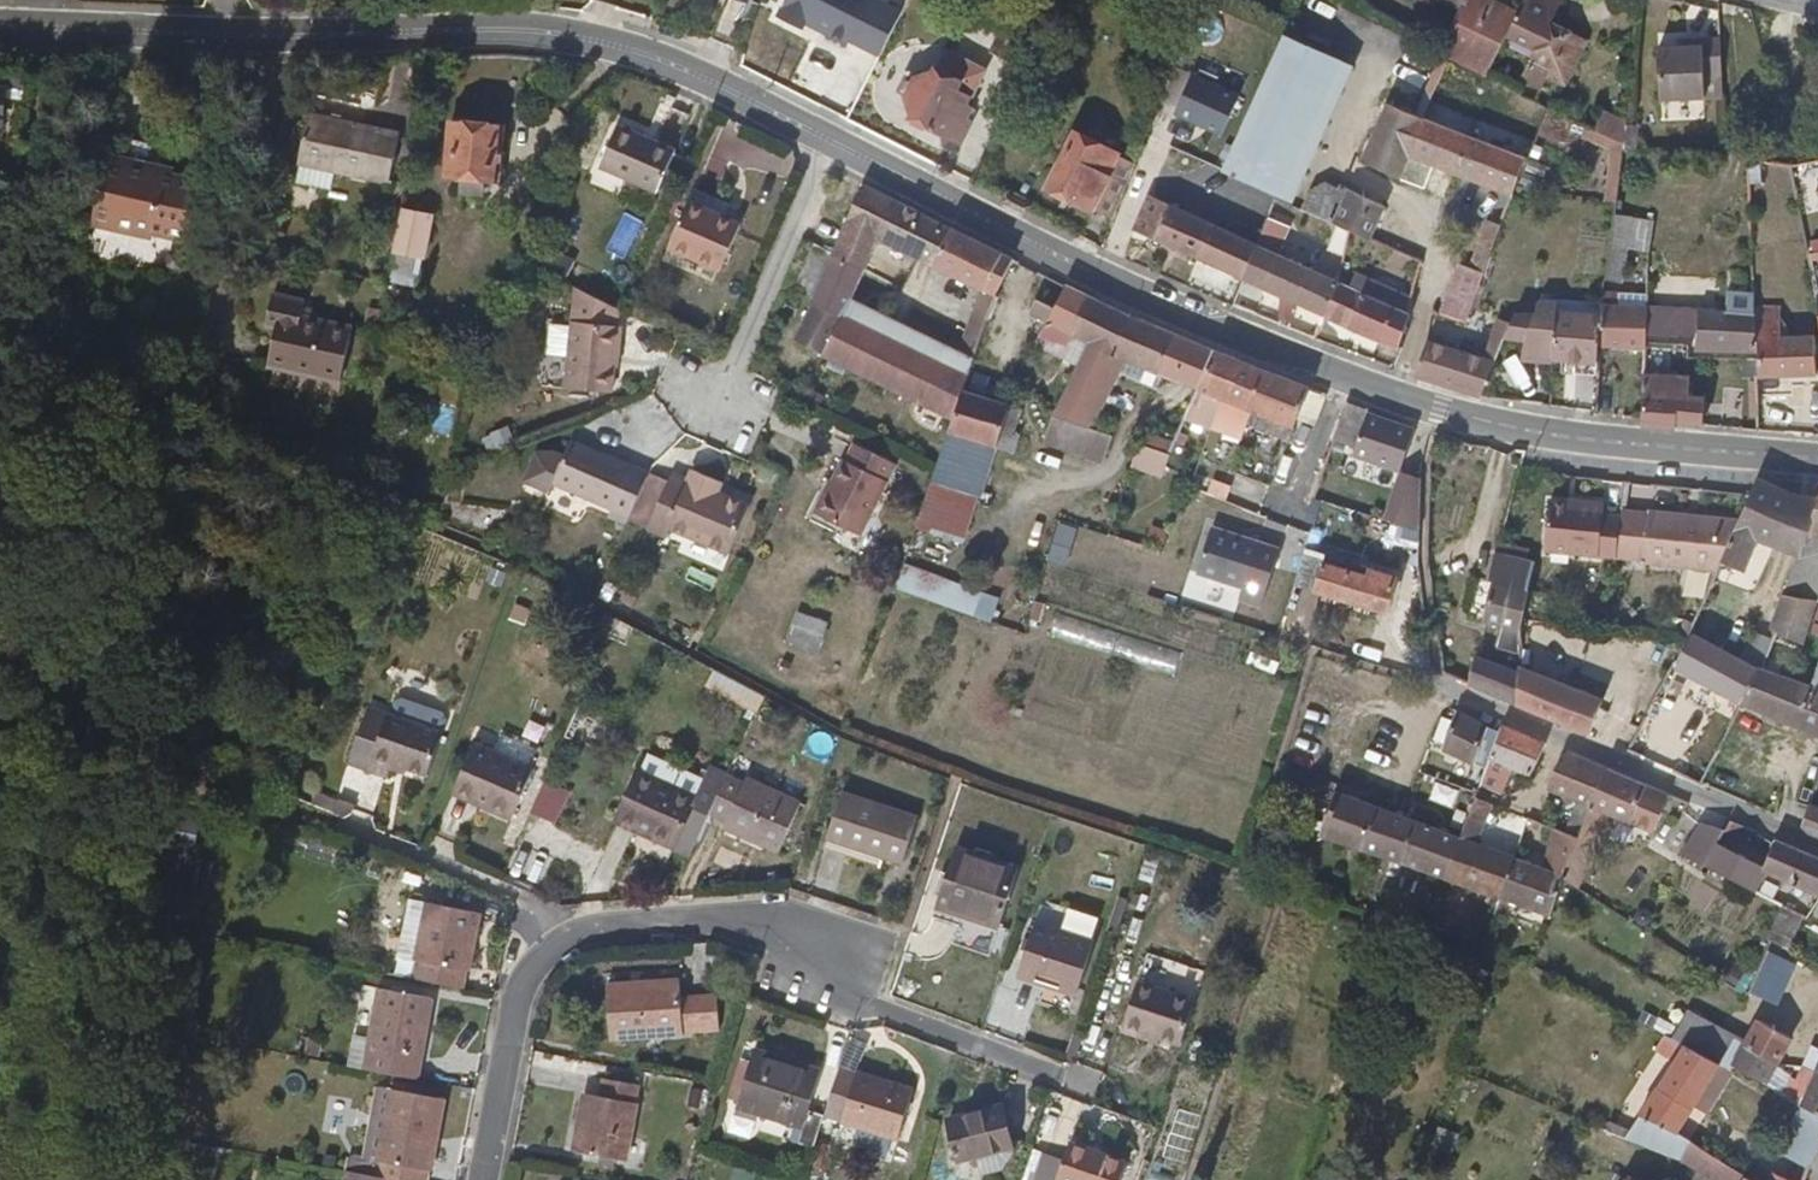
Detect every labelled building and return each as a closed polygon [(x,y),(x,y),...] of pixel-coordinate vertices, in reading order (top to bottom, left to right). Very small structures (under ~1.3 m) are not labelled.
[(732,9),(735,0),(700,0),(732,9)] [(878,56),(905,0),(780,0),(777,8),(878,56)] [(987,0),(961,0),(960,2),(982,14),(989,1),(987,0)] [(1439,56),(1470,71),(1501,5),(1488,0),(1440,0),(1461,10),(1439,56)] [(1514,37),(1544,51),(1528,85),(1553,97),(1559,84),(1579,93),(1602,42),(1560,23),(1571,0),(1531,0),(1514,37)] [(1509,30),(1501,5),(1470,71),(1493,67),(1509,30)] [(1355,66),(1292,36),(1227,172),(1242,179),(1270,192),(1280,197),(1291,202),(1355,66)] [(1728,77),(1729,41),(1697,41),(1697,47),(1663,47),(1663,100),(1710,99),(1712,77),(1728,77)] [(957,118),(967,98),(972,87),(933,68),(926,81),(900,90),(893,105),(900,134),(946,156),(955,137),(952,135),(960,120),(957,118)] [(967,98),(999,113),(1014,84),(981,70),(972,87),(967,98)] [(1517,187),(1529,155),(1392,103),(1362,166),(1400,184),(1411,160),(1501,196),(1492,225),(1488,223),(1468,270),(1482,276),(1517,187)] [(1622,147),(1625,123),(1589,107),(1582,126),(1622,147)] [(388,129),(300,112),(287,161),(376,180),(388,129)] [(1220,165),(1238,121),(1218,113),(1201,157),(1220,165)] [(433,155),(432,183),(441,183),(441,197),(465,198),(465,184),(481,184),(484,132),(435,129),(433,155)] [(661,158),(604,134),(588,173),(642,199),(661,158)] [(1052,192),(1108,221),(1126,182),(1133,164),(1075,138),(1052,192)] [(116,173),(118,163),(97,158),(84,215),(106,219),(116,173)] [(157,183),(159,172),(118,163),(116,173),(157,183)] [(157,183),(116,173),(106,219),(141,224),(179,230),(191,179),(181,177),(159,172),(157,183)] [(1333,224),(1349,231),(1366,239),(1382,207),(1351,191),(1333,224)] [(1260,215),(1269,220),(1278,199),(1280,197),(1270,192),(1260,215)] [(923,227),(853,193),(823,265),(854,281),(869,250),(905,266),(923,227)] [(1135,233),(1243,280),(1259,242),(1242,235),(1221,225),(1152,194),(1135,233)] [(707,232),(710,226),(672,210),(654,253),(706,278),(723,240),(707,232)] [(1242,235),(1259,242),(1269,220),(1260,215),(1253,212),(1242,235)] [(1623,250),(1651,251),(1653,215),(1611,213),(1608,280),(1622,281),(1623,250)] [(416,223),(386,215),(377,255),(406,263),(416,223)] [(725,233),(710,226),(707,232),(723,240),(725,233)] [(940,237),(923,227),(905,266),(924,275),(940,237)] [(1335,228),(1327,249),(1343,254),(1350,233),(1335,228)] [(982,330),(1004,267),(940,237),(924,275),(974,298),(958,341),(974,350),(982,330)] [(1243,280),(1323,316),(1338,278),(1259,242),(1243,280)] [(377,255),(372,276),(400,285),(402,275),(406,263),(377,255)] [(854,281),(823,265),(804,313),(785,351),(814,365),(832,325),(854,281)] [(1464,323),(1477,289),(1482,276),(1468,270),(1460,266),(1440,315),(1464,323)] [(1037,334),(1057,292),(1004,267),(982,330),(1005,340),(1013,325),(1037,334)] [(1323,316),(1399,350),(1413,313),(1338,278),(1323,316)] [(302,303),(305,288),(275,283),(272,298),(302,303)] [(1061,345),(1080,304),(1057,292),(1037,334),(1061,345)] [(605,340),(607,318),(561,294),(558,333),(556,363),(554,394),(605,399),(610,351),(611,341),(605,340)] [(288,303),(258,297),(252,328),(261,330),(254,369),(323,385),(334,331),(287,319),(288,303)] [(1760,303),(1760,315),(1760,354),(1760,377),(1817,377),(1817,333),(1784,332),(1783,304),(1760,303)] [(1079,352),(1096,312),(1080,304),(1061,345),(1079,352)] [(1608,350),(1651,353),(1652,343),(1652,338),(1655,309),(1635,307),(1612,306),(1612,313),(1611,324),(1608,350)] [(1525,361),(1566,363),(1570,320),(1571,310),(1552,308),(1551,324),(1528,323),(1498,318),(1486,357),(1432,342),(1419,375),(1481,396),(1504,342),(1527,346),(1525,361)] [(1655,309),(1652,338),(1693,340),(1694,312),(1655,309)] [(1164,388),(1184,351),(1156,339),(1096,312),(1079,352),(1107,364),(1164,388)] [(1693,351),(1760,354),(1760,315),(1694,312),(1693,340),(1693,351)] [(1607,366),(1608,350),(1611,324),(1570,320),(1566,363),(1607,366)] [(862,340),(832,325),(814,365),(843,380),(862,340)] [(534,361),(556,363),(558,333),(536,331),(534,361)] [(874,395),(892,353),(870,343),(862,340),(843,380),(874,395)] [(944,430),(963,381),(974,350),(958,341),(945,374),(937,370),(935,374),(917,417),(944,430)] [(1187,397),(1205,358),(1184,351),(1164,388),(1187,397)] [(1073,434),(1107,364),(1079,352),(1063,388),(1055,406),(1046,426),(1073,434)] [(935,374),(892,353),(874,395),(917,417),(935,374)] [(1205,428),(1210,411),(1227,367),(1205,358),(1187,397),(1179,417),(1205,428)] [(1283,438),(1298,395),(1227,367),(1210,411),(1283,438)] [(1685,428),(1710,430),(1710,398),(1694,397),(1696,377),(1650,371),(1647,427),(1685,431),(1685,428)] [(965,405),(972,384),(963,381),(944,430),(938,446),(985,459),(999,414),(965,405)] [(1055,406),(1063,388),(1049,381),(1040,400),(1055,406)] [(1306,386),(1296,417),(1316,423),(1326,392),(1306,386)] [(1359,418),(1340,411),(1322,450),(1342,456),(1357,421),(1359,418)] [(1405,437),(1357,421),(1342,456),(1340,462),(1391,479),(1405,437)] [(1160,462),(1164,451),(1126,439),(1121,450),(1128,452),(1160,462)] [(615,536),(638,485),(622,477),(564,451),(557,468),(549,464),(531,462),(518,490),(541,501),(546,493),(604,521),(600,529),(615,536)] [(1253,456),(1248,475),(1268,480),(1273,461),(1253,456)] [(889,482),(848,462),(840,477),(834,473),(808,531),(852,551),(889,482)] [(1422,524),(1424,472),(1399,471),(1396,523),(1422,524)] [(704,482),(682,474),(679,487),(659,480),(638,538),(656,545),(661,536),(717,558),(735,512),(710,501),(700,497),(704,482)] [(1797,493),(1760,478),(1752,493),(1740,518),(1721,562),(1743,571),(1756,539),(1777,545),(1797,493)] [(700,497),(710,501),(714,485),(704,482),(700,497)] [(1797,493),(1777,545),(1803,556),(1811,530),(1817,511),(1817,494),(1797,493)] [(1620,564),(1626,509),(1608,507),(1609,499),(1581,496),(1581,502),(1549,498),(1543,555),(1620,564)] [(1296,533),(1302,509),(1297,507),(1271,498),(1264,521),(1296,533)] [(1648,512),(1626,509),(1620,564),(1644,564),(1648,512)] [(1721,562),(1740,518),(1648,512),(1644,564),(1717,571),(1721,562)] [(1288,565),(1296,533),(1264,521),(1252,553),(1288,565)] [(1803,556),(1788,592),(1817,599),(1817,532),(1811,530),(1803,556)] [(1233,552),(1218,547),(1209,573),(1225,578),(1233,552)] [(1503,550),(1496,579),(1530,587),(1537,560),(1503,550)] [(902,566),(895,593),(992,619),(1000,591),(902,566)] [(1350,576),(1315,566),(1305,600),(1374,623),(1383,592),(1348,581),(1350,576)] [(1681,593),(1707,596),(1710,575),(1683,572),(1681,593)] [(1474,617),(1521,628),(1523,615),(1530,587),(1496,579),(1484,576),(1474,617)] [(1775,628),(1803,639),(1817,602),(1817,599),(1788,592),(1775,628)] [(786,643),(821,652),(830,619),(795,610),(786,643)] [(1677,672),(1741,703),(1758,666),(1695,635),(1677,672)] [(1174,672),(1180,655),(1151,644),(1145,661),(1174,672)] [(1517,703),(1519,670),(1474,656),(1469,684),(1517,703)] [(1809,685),(1817,689),(1817,662),(1809,685)] [(1741,703),(1817,736),(1817,689),(1809,685),(1758,666),(1741,703)] [(1558,720),(1568,688),(1519,670),(1517,703),(1558,720)] [(1558,720),(1589,733),(1599,699),(1568,688),(1558,720)] [(393,759),(408,766),(426,772),(441,730),(365,706),(348,760),(387,773),(390,767),(393,759)] [(1503,736),(1453,718),(1441,756),(1491,773),(1503,736)] [(490,796),(488,804),(515,814),(533,764),(530,764),(538,745),(502,731),(495,750),(490,747),(455,801),(490,796)] [(1491,773),(1484,787),(1491,790),(1500,772),(1534,784),(1546,748),(1507,732),(1503,736),(1491,773)] [(442,797),(455,801),(490,747),(458,753),(442,797)] [(1586,827),(1604,773),(1563,756),(1551,794),(1583,808),(1577,824),(1586,827)] [(387,783),(408,766),(393,759),(390,767),(387,783)] [(704,796),(646,766),(619,818),(678,847),(704,796)] [(1586,827),(1580,844),(1592,849),(1604,819),(1626,827),(1636,813),(1647,817),(1656,795),(1604,773),(1586,827)] [(810,803),(752,774),(726,823),(782,853),(810,803)] [(543,779),(530,812),(554,822),(568,789),(543,779)] [(1321,836),(1448,883),(1465,840),(1338,795),(1321,836)] [(455,801),(452,807),(488,804),(490,796),(455,801)] [(920,820),(845,796),(828,850),(886,869),(890,856),(906,861),(920,820)] [(439,803),(452,807),(455,801),(442,797),(439,803)] [(1802,826),(1810,833),(1817,837),(1817,805),(1811,803),(1810,807),(1802,826)] [(1496,811),(1478,804),(1470,827),(1486,834),(1496,811)] [(1755,833),(1732,824),(1727,833),(1722,843),(1734,847),(1736,842),(1751,845),(1755,833)] [(1516,862),(1501,902),(1515,908),(1553,923),(1565,890),(1580,844),(1554,834),(1543,874),(1525,865),(1537,827),(1530,825),(1516,862)] [(1722,843),(1727,833),(1703,826),(1685,858),(1707,867),(1722,843)] [(1465,840),(1448,883),(1501,902),(1516,862),(1479,849),(1486,834),(1470,827),(1465,840)] [(1707,867),(1756,891),(1767,870),(1734,847),(1722,843),(1707,867)] [(1779,844),(1767,870),(1816,899),(1817,900),(1817,862),(1779,844)] [(1022,874),(963,855),(944,911),(968,918),(964,929),(1000,940),(1022,874)] [(1501,902),(1496,918),(1509,923),(1515,908),(1501,902)] [(1779,905),(1770,940),(1794,947),(1803,911),(1779,905)] [(429,907),(412,983),(463,994),(478,918),(429,907)] [(1099,945),(1037,926),(1021,977),(1082,997),(1099,945)] [(1770,952),(1751,992),(1778,1005),(1797,964),(1770,952)] [(684,984),(610,989),(614,1041),(723,1034),(719,997),(687,999),(684,984)] [(379,989),(364,1072),(415,1081),(429,999),(379,989)] [(1175,1051),(1190,1007),(1129,989),(1115,1040),(1152,1051),(1154,1046),(1175,1051)] [(1689,1016),(1677,1038),(1689,1044),(1722,1060),(1732,1065),(1744,1045),(1689,1016)] [(1758,1020),(1744,1045),(1778,1065),(1791,1037),(1758,1020)] [(321,1057),(325,1038),(303,1034),(299,1052),(321,1057)] [(1722,1060),(1689,1044),(1659,1089),(1694,1107),(1722,1060)] [(1799,1069),(1817,1073),(1817,1071),(1817,1048),(1809,1044),(1799,1069)] [(1778,1065),(1744,1045),(1732,1065),(1771,1085),(1778,1065)] [(832,1120),(834,1114),(816,1109),(829,1067),(763,1049),(745,1108),(810,1127),(806,1143),(822,1150),(832,1120)] [(1799,1069),(1778,1065),(1771,1085),(1806,1104),(1817,1073),(1799,1069)] [(923,1090),(848,1067),(834,1114),(832,1120),(906,1143),(923,1090)] [(1806,1104),(1817,1110),(1817,1073),(1806,1104)] [(647,1087),(611,1080),(605,1105),(589,1104),(582,1154),(634,1164),(647,1087)] [(1694,1107),(1659,1089),(1640,1116),(1677,1135),(1694,1107)] [(389,1179),(430,1179),(445,1100),(397,1090),(380,1178),(389,1179)] [(1006,1108),(953,1121),(964,1160),(1016,1147),(1006,1108)] [(1681,1157),(1687,1141),(1677,1135),(1640,1116),(1625,1139),(1679,1160),(1681,1157)] [(1687,1141),(1681,1157),(1722,1179),(1742,1179),(1746,1172),(1687,1141)] [(1066,1150),(1054,1179),(1119,1179),(1123,1171),(1066,1150)] [(1746,1172),(1742,1179),(1761,1179),(1746,1172)]
